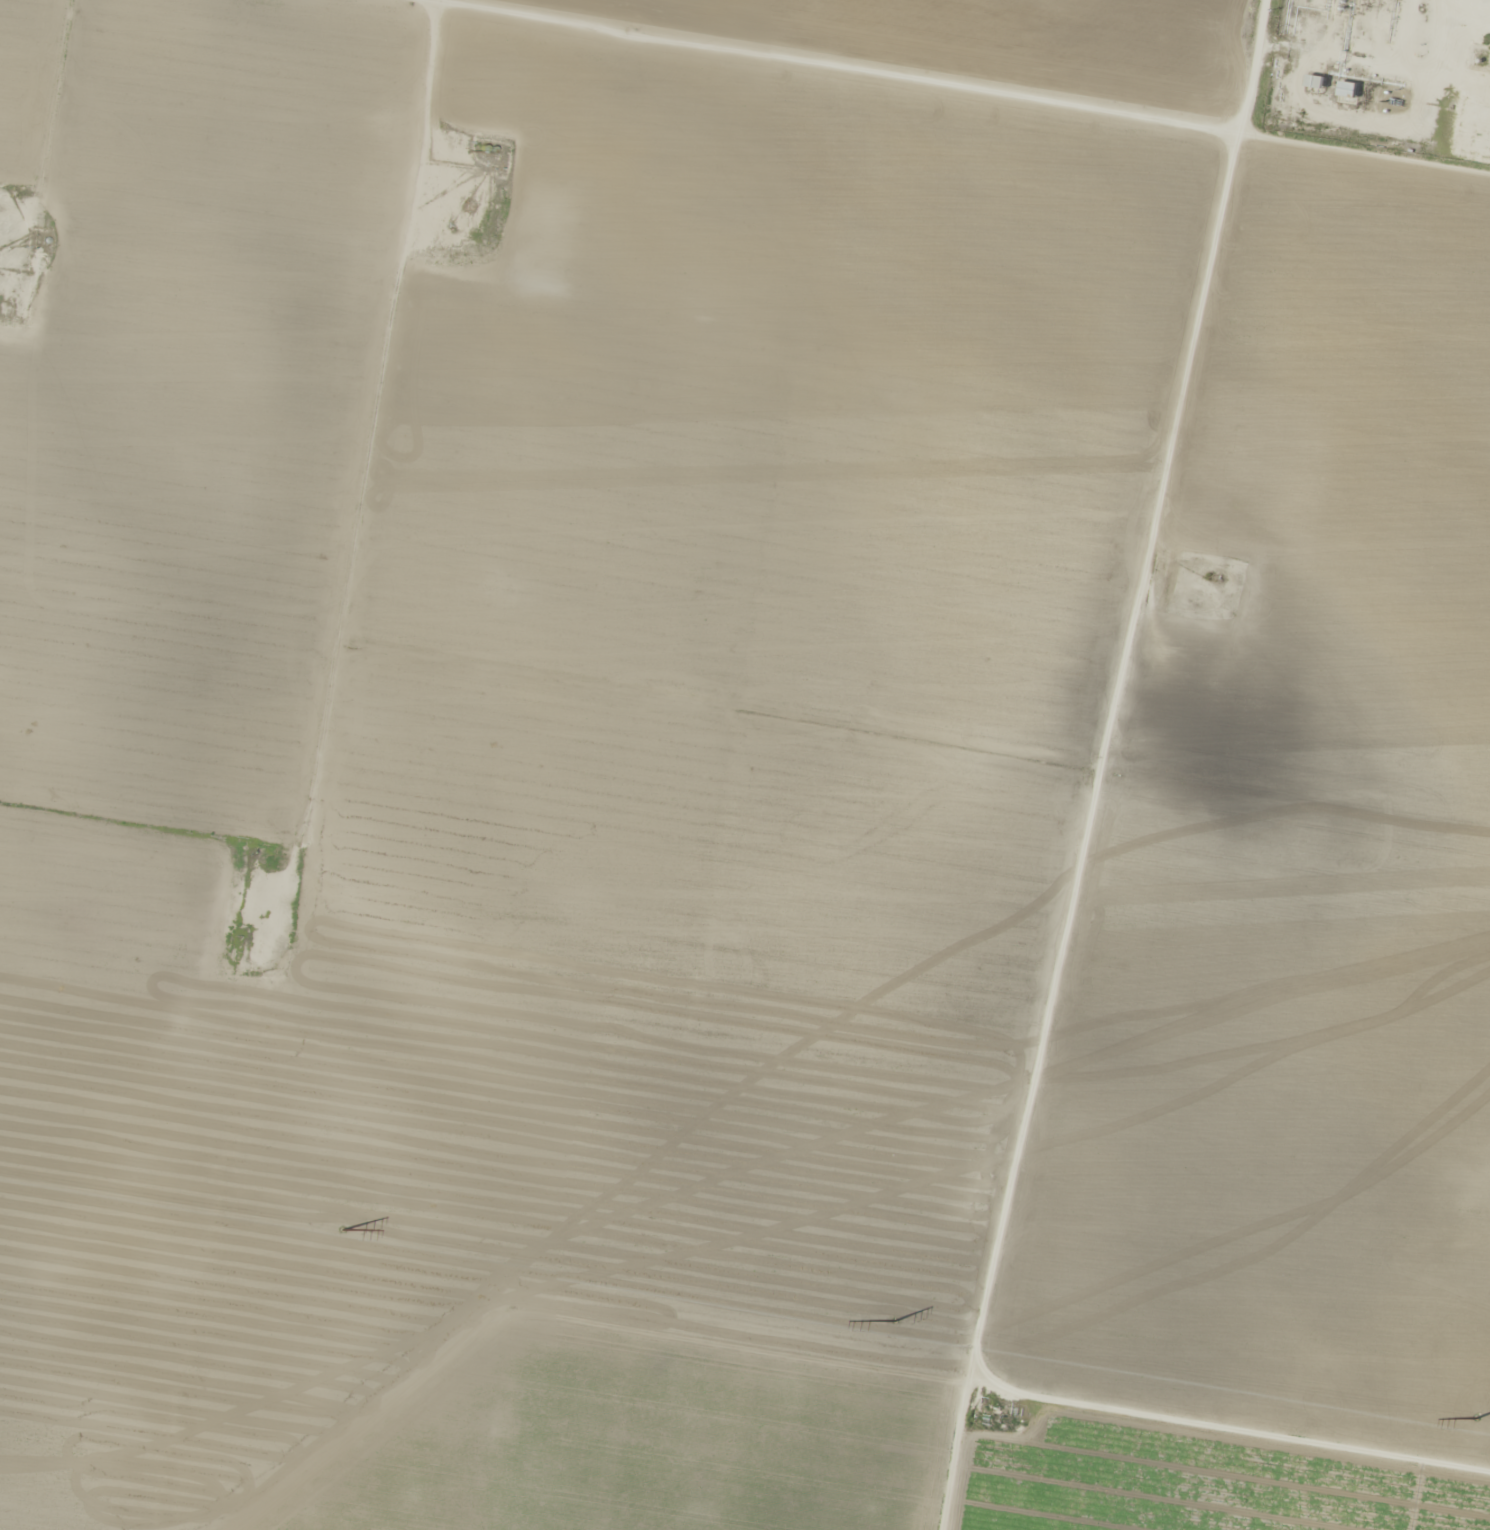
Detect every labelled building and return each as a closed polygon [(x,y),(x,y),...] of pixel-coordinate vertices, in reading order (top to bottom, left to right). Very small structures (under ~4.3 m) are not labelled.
[(1323,76),(1305,77),(1306,91),(1324,90),(1323,76)] [(1354,99),(1357,85),(1340,82),(1337,96),(1354,99)]
